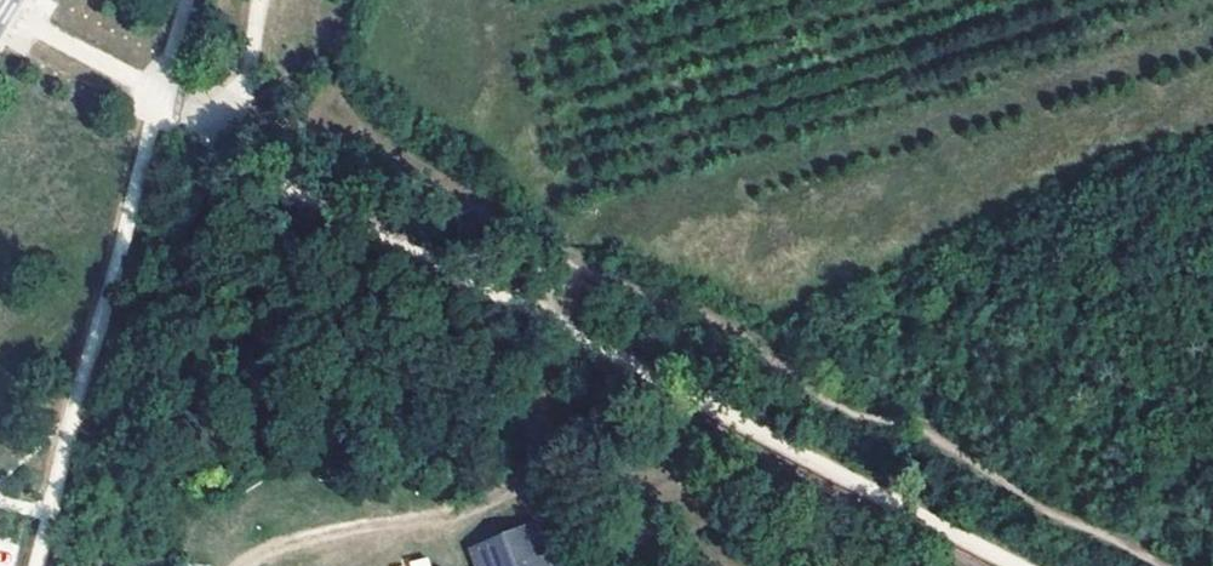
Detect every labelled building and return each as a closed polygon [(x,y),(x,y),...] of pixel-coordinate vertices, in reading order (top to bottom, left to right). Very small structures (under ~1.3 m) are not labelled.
[(524,528),(467,551),(473,565),(540,565),(524,528)] [(407,561),(408,565),(438,565),(436,555),(407,561)]
